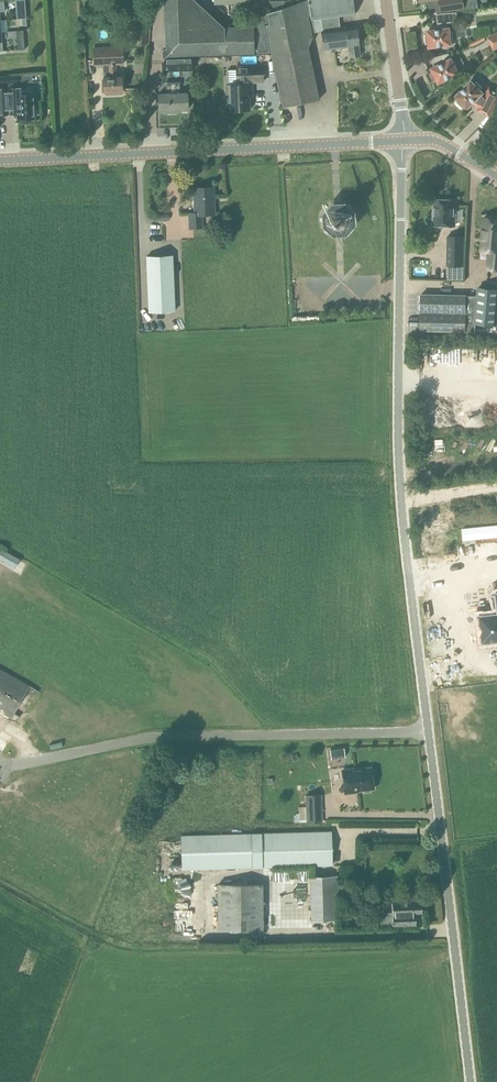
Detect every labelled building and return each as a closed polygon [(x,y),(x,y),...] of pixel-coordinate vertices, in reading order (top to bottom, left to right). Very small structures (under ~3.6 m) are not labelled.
[(25,9),(24,0),(15,0),(16,10),(25,9)] [(252,27),(235,28),(221,28),(221,25),(194,0),(164,0),(166,49),(164,49),(162,50),(162,56),(164,58),(165,58),(166,56),(179,56),(193,55),(236,54),(253,53),(252,27)] [(247,14),(247,3),(249,3),(249,0),(214,0),(214,4),(227,4),(227,15),(247,14)] [(306,0),(266,14),(268,25),(265,25),(282,107),(319,99),(308,47),(313,38),(308,16),(311,16),(311,20),(321,19),(323,32),(322,32),(324,50),(348,46),(349,57),(360,56),(357,27),(341,30),(339,16),(355,14),(353,0),(306,0)] [(420,1),(422,0),(423,4),(429,3),(430,13),(441,11),(439,0),(420,0),(420,1)] [(464,0),(439,0),(441,12),(466,9),(464,0)] [(446,22),(458,21),(457,12),(437,13),(438,23),(439,23),(439,26),(430,27),(430,30),(428,30),(428,34),(425,34),(426,43),(429,43),(430,47),(451,44),(451,40),(454,40),(453,31),(450,31),(450,28),(447,28),(447,25),(446,22)] [(146,46),(146,45),(149,46),(150,28),(147,28),(147,26),(139,25),(138,46),(146,46)] [(496,49),(496,32),(486,37),(492,51),(496,49)] [(110,65),(110,77),(103,77),(104,92),(106,92),(106,94),(113,94),(113,92),(122,92),(121,77),(117,77),(116,65),(124,64),(123,46),(93,47),(93,66),(110,65)] [(162,63),(162,71),(193,70),(192,58),(179,58),(165,58),(165,59),(165,63),(162,63)] [(456,60),(453,61),(452,58),(432,68),(433,71),(430,72),(435,81),(437,79),(439,83),(459,73),(457,70),(460,68),(456,60)] [(263,82),(262,66),(236,67),(237,85),(226,85),(227,96),(230,96),(231,111),(250,110),(249,92),(252,92),(252,83),(263,82)] [(18,76),(0,76),(0,84),(19,83),(18,76)] [(483,97),(484,96),(481,94),(483,92),(480,90),(483,87),(476,81),(474,83),(471,81),(456,96),(458,99),(456,101),(462,108),(465,105),(467,108),(469,106),(471,109),(478,102),(480,104),(480,105),(491,112),(496,101),(496,92),(489,88),(484,97),(483,97)] [(187,93),(180,93),(180,82),(166,82),(166,94),(158,94),(159,110),(161,110),(161,113),(181,113),(181,110),(187,109),(187,93)] [(32,86),(9,87),(10,103),(14,103),(15,119),(34,118),(34,110),(36,110),(36,101),(33,101),(32,86)] [(1,119),(1,116),(8,116),(7,87),(0,88),(0,119),(1,119)] [(190,228),(202,228),(202,215),(214,214),(213,187),(194,188),(195,213),(189,213),(190,228)] [(456,225),(456,199),(435,199),(435,215),(433,215),(433,223),(435,223),(435,225),(456,225)] [(334,209),(328,215),(329,223),(335,229),(343,228),(348,223),(348,214),(342,209),(334,209)] [(482,250),(490,251),(488,268),(496,269),(496,219),(485,218),(482,250)] [(464,265),(465,237),(448,236),(448,265),(464,265)] [(173,257),(147,258),(149,312),(175,311),(173,257)] [(412,272),(425,272),(425,260),(412,261),(412,272)] [(474,324),(475,324),(496,326),(496,288),(477,287),(477,296),(474,324)] [(422,294),(421,330),(475,332),(475,324),(474,324),(477,296),(466,296),(466,295),(422,294)] [(436,362),(436,352),(425,352),(425,362),(436,362)] [(467,451),(475,441),(471,437),(462,448),(467,451)] [(19,559),(7,552),(4,558),(16,565),(19,559)] [(479,615),(481,625),(480,625),(481,633),(482,633),(483,643),(496,641),(496,613),(479,615)] [(374,789),(373,778),(375,776),(374,772),(372,771),(371,768),(354,770),(354,769),(343,771),(346,793),(354,792),(354,791),(364,790),(366,792),(370,791),(371,789),(374,789)] [(322,822),(321,794),(305,794),(306,822),(322,822)] [(332,831),(182,835),(183,869),(333,866),(332,831)] [(310,876),(311,920),(336,919),(335,903),(338,903),(338,875),(310,876)] [(162,899),(183,900),(184,880),(163,879),(162,899)] [(217,884),(218,930),(264,929),(263,884),(217,884)] [(419,902),(419,894),(395,894),(395,903),(392,903),(393,911),(384,912),(384,914),(382,914),(382,925),(385,925),(385,926),(393,926),(393,927),(418,927),(418,912),(422,911),(422,902),(419,902)]
